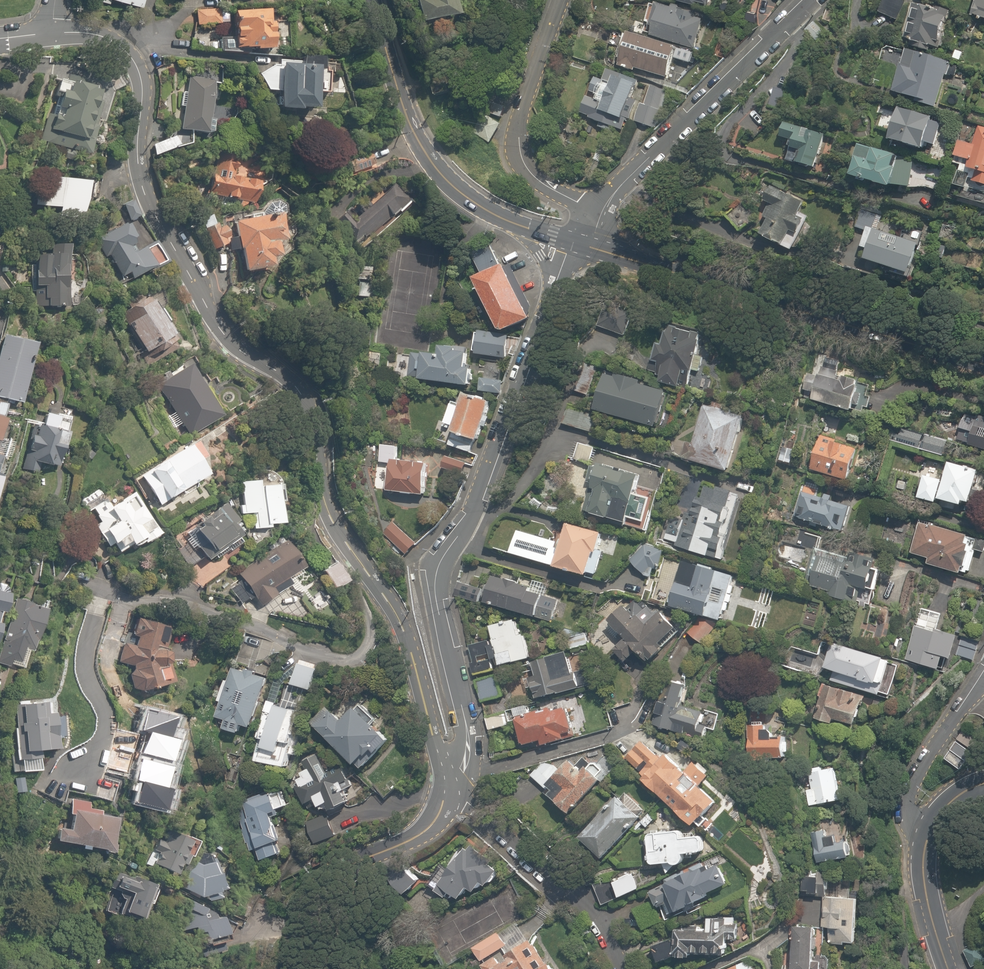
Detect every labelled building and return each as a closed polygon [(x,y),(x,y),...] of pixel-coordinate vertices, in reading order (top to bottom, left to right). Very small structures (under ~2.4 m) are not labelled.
[(141,12),(144,0),(96,0),(141,12)] [(419,20),(456,12),(453,0),(415,0),(419,20)] [(903,0),(881,0),(875,13),(896,22),(906,1),(903,0)] [(926,0),(923,0),(908,39),(936,50),(952,10),(926,0)] [(974,15),(983,18),(983,0),(979,0),(974,15)] [(702,18),(657,5),(648,38),(693,50),(702,18)] [(217,8),(195,9),(196,28),(218,27),(217,8)] [(252,52),(272,51),(270,10),(230,13),(232,51),(252,50),(252,52)] [(194,29),(193,39),(198,39),(197,50),(217,52),(220,32),(194,29)] [(692,51),(675,47),(628,35),(621,67),(667,78),(672,59),(689,64),(692,51)] [(949,67),(907,53),(893,94),(935,108),(949,67)] [(316,67),(278,65),(275,113),(313,115),(316,67)] [(213,80),(188,75),(178,133),(202,138),(213,80)] [(611,85),(593,80),(582,118),(622,130),(636,84),(613,77),(611,85)] [(49,117),(41,146),(87,159),(104,103),(99,102),(102,90),(71,81),(67,95),(60,94),(54,113),(61,115),(59,120),(49,117)] [(669,91),(651,85),(637,126),(654,132),(669,91)] [(897,110),(888,143),(922,153),(924,145),(930,147),(926,160),(943,165),(954,126),(938,122),(897,110)] [(777,123),(773,138),(794,144),(788,166),(814,173),(825,136),(777,123)] [(955,159),(961,160),(952,197),(983,205),(983,129),(970,125),(966,140),(960,138),(955,159)] [(891,190),(893,185),(909,189),(925,187),(939,192),(944,169),(858,148),(850,180),(891,190)] [(214,159),(207,193),(253,203),(260,169),(214,159)] [(43,177),(38,210),(56,212),(55,217),(81,221),(86,183),(43,177)] [(343,216),(334,224),(356,247),(407,199),(392,183),(349,223),(343,216)] [(757,239),(790,253),(806,217),(801,215),(807,202),(768,185),(760,203),(770,208),(757,239)] [(734,203),(723,214),(740,233),(752,222),(734,203)] [(633,207),(623,210),(626,223),(636,220),(633,207)] [(921,243),(875,227),(879,214),(863,209),(862,214),(856,212),(851,228),(857,230),(844,269),(906,289),(921,243)] [(238,251),(242,277),(268,272),(267,264),(276,262),(273,247),(282,245),(277,217),(230,225),(235,251),(238,251)] [(129,279),(149,267),(152,271),(161,266),(149,246),(140,252),(121,221),(93,238),(120,282),(128,277),(129,279)] [(220,223),(199,232),(209,254),(229,245),(220,223)] [(72,255),(33,253),(30,310),(69,312),(72,255)] [(514,268),(486,282),(513,337),(541,324),(514,268)] [(149,294),(115,314),(144,362),(177,342),(149,294)] [(619,317),(607,312),(601,325),(612,330),(619,317)] [(685,392),(692,371),(698,374),(704,358),(698,355),(703,340),(667,328),(655,363),(661,365),(655,381),(685,392)] [(475,333),(472,355),(506,360),(509,337),(475,333)] [(1,337),(0,340),(0,400),(21,405),(35,346),(1,337)] [(468,349),(440,346),(439,356),(410,353),(408,376),(420,377),(420,381),(470,387),(473,360),(467,359),(468,349)] [(184,363),(153,383),(189,437),(219,416),(184,363)] [(585,397),(595,369),(586,365),(575,393),(585,397)] [(820,368),(810,402),(853,415),(863,380),(820,368)] [(666,391),(605,371),(593,410),(653,430),(666,391)] [(495,406),(469,397),(455,437),(481,446),(495,406)] [(462,407),(451,403),(443,425),(454,429),(462,407)] [(4,441),(10,420),(1,417),(5,405),(0,404),(0,440),(4,441)] [(745,422),(702,409),(686,460),(729,474),(745,422)] [(975,422),(960,418),(957,429),(971,434),(975,422)] [(974,446),(983,449),(983,419),(974,446)] [(54,446),(56,431),(29,426),(21,474),(37,477),(37,474),(48,476),(58,471),(62,447),(54,446)] [(817,435),(805,467),(850,485),(863,453),(817,435)] [(949,444),(915,435),(911,449),(945,459),(949,444)] [(400,446),(383,444),(380,461),(397,463),(400,446)] [(595,448),(578,444),(574,461),(591,465),(595,448)] [(188,446),(140,476),(159,507),(207,477),(188,446)] [(446,457),(444,469),(465,473),(467,460),(446,457)] [(428,468),(390,464),(387,493),(424,498),(428,468)] [(924,480),(921,498),(974,509),(981,472),(945,465),(941,483),(924,480)] [(627,526),(628,521),(643,525),(649,500),(635,497),(639,479),(594,467),(582,514),(627,526)] [(277,527),(278,486),(258,485),(258,481),(242,481),(242,505),(239,505),(239,515),(253,516),(253,531),(267,531),(267,526),(277,527)] [(665,541),(678,545),(677,548),(722,562),(740,498),(696,485),(684,526),(671,522),(665,541)] [(93,524),(103,544),(109,541),(111,547),(116,544),(119,550),(126,546),(128,550),(140,544),(141,546),(160,536),(136,490),(113,506),(107,500),(90,509),(97,522),(93,524)] [(802,492),(792,520),(839,537),(849,509),(802,492)] [(210,587),(228,574),(224,569),(233,563),(227,554),(252,536),(227,502),(168,545),(199,588),(207,582),(210,587)] [(393,517),(379,531),(405,557),(418,543),(393,517)] [(600,556),(605,535),(568,526),(558,569),(590,577),(596,555),(600,556)] [(919,526),(911,555),(930,560),(927,570),(970,583),(981,543),(919,526)] [(649,541),(629,561),(645,578),(666,559),(649,541)] [(230,584),(243,606),(253,599),(259,609),(292,589),(286,579),(301,569),(285,542),(236,572),(240,578),(230,584)] [(827,592),(826,598),(856,605),(857,599),(872,603),(882,563),(819,547),(809,587),(827,592)] [(735,580),(684,564),(671,609),(721,624),(735,580)] [(492,576),(484,606),(543,622),(551,592),(492,576)] [(16,598),(0,648),(0,665),(25,674),(46,608),(16,598)] [(613,652),(628,666),(639,655),(652,668),(666,653),(663,650),(680,633),(658,612),(646,625),(628,607),(610,627),(624,641),(613,652)] [(943,618),(920,611),(905,661),(944,673),(947,662),(960,666),(963,658),(976,662),(981,646),(939,633),(943,618)] [(169,624),(135,618),(130,644),(122,641),(115,661),(131,666),(128,690),(150,694),(151,689),(172,685),(164,649),(169,624)] [(495,646),(490,647),(488,641),(471,647),(478,666),(471,668),(474,678),(495,671),(492,661),(500,658),(503,669),(532,659),(525,636),(521,637),(516,623),(491,631),(495,646)] [(586,633),(569,639),(572,649),(589,643),(586,633)] [(832,642),(822,670),(880,691),(890,663),(832,642)] [(568,655),(534,663),(538,676),(530,678),(536,701),(581,689),(576,673),(588,670),(584,654),(569,658),(568,655)] [(319,668),(298,662),(291,686),(312,691),(319,668)] [(223,731),(240,736),(243,728),(254,732),(270,679),(232,668),(216,720),(225,723),(223,731)] [(497,675),(474,683),(482,705),(505,697),(497,675)] [(717,731),(722,714),(707,709),(706,713),(684,706),(689,689),(668,683),(655,727),(706,743),(710,729),(717,731)] [(823,686),(813,720),(834,726),(836,722),(856,728),(864,698),(823,686)] [(294,756),(303,708),(299,707),(301,693),(281,690),(279,703),(267,701),(256,742),(260,743),(255,764),(287,770),(290,755),(294,756)] [(15,724),(15,755),(45,755),(45,752),(59,752),(59,713),(49,713),(49,704),(20,704),(20,724),(15,724)] [(342,722),(330,712),(314,729),(364,775),(393,744),(372,725),(376,721),(358,705),(342,722)] [(517,721),(523,747),(542,743),(543,748),(566,743),(565,738),(573,736),(568,710),(517,721)] [(508,711),(485,717),(489,732),(512,726),(508,711)] [(768,726),(749,726),(749,761),(789,761),(789,741),(768,741),(768,726)] [(979,742),(962,730),(955,739),(973,751),(979,742)] [(714,780),(694,762),(686,772),(662,750),(658,754),(643,740),(634,750),(648,763),(635,778),(692,830),(718,801),(705,789),(714,780)] [(973,753),(955,742),(944,759),(962,770),(973,753)] [(328,772),(318,755),(299,765),(309,785),(299,791),(308,809),(323,802),(329,814),(345,805),(339,794),(351,787),(340,766),(328,772)] [(531,776),(545,790),(551,785),(545,778),(551,771),(544,764),(531,776)] [(581,776),(569,765),(553,781),(564,792),(554,802),(570,816),(601,784),(587,769),(581,776)] [(836,770),(813,774),(815,788),(807,789),(810,809),(841,804),(836,770)] [(264,794),(236,801),(250,853),(257,851),(260,863),(284,857),(274,817),(288,813),(282,793),(265,797),(264,794)] [(579,841),(604,862),(641,820),(617,799),(579,841)] [(56,830),(54,844),(110,854),(116,818),(96,815),(97,810),(88,808),(89,803),(70,800),(67,817),(71,817),(69,833),(56,830)] [(326,814),(305,822),(314,846),(336,838),(326,814)] [(826,830),(809,833),(815,866),(852,860),(849,841),(829,845),(826,830)] [(682,833),(648,836),(651,870),(683,867),(682,857),(705,855),(704,834),(682,836),(682,833)] [(188,844),(166,834),(152,867),(174,876),(188,844)] [(462,904),(471,891),(478,896),(483,888),(489,892),(503,872),(468,847),(435,893),(448,902),(452,897),(462,904)] [(203,849),(196,861),(182,887),(210,902),(216,892),(219,894),(229,877),(218,871),(224,860),(203,849)] [(665,910),(670,921),(706,904),(704,899),(731,887),(718,860),(649,893),(658,913),(665,910)] [(421,884),(411,872),(394,886),(405,898),(421,884)] [(829,874),(805,873),(804,896),(829,896),(829,874)] [(634,874),(611,883),(618,901),(641,893),(634,874)] [(135,927),(149,887),(116,875),(102,915),(135,927)] [(828,946),(857,947),(859,899),(825,897),(823,927),(823,929),(829,929),(828,946)] [(208,946),(206,949),(225,943),(235,923),(192,902),(179,928),(196,936),(195,940),(208,946)] [(733,943),(738,943),(737,926),(735,926),(735,917),(708,918),(707,927),(677,929),(675,941),(652,948),(658,967),(677,961),(693,963),(694,958),(733,959),(733,943)] [(794,926),(793,968),(821,968),(823,927),(794,926)] [(471,953),(483,968),(550,968),(532,943),(512,957),(497,935),(471,953)] [(972,967),(983,961),(983,955),(979,943),(964,950),(972,967)]
